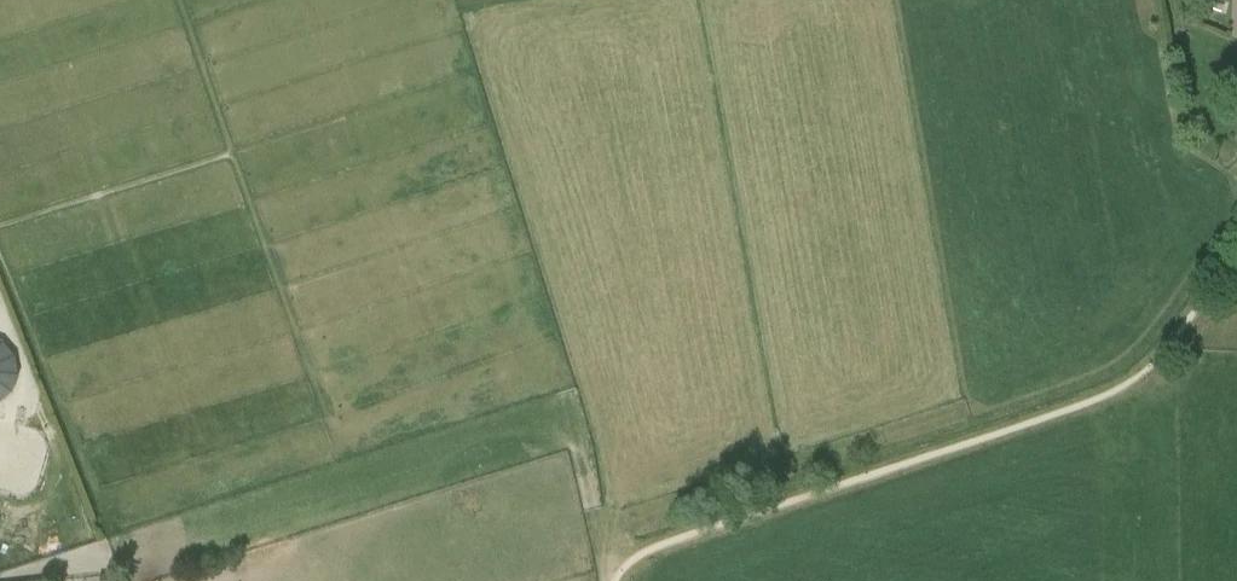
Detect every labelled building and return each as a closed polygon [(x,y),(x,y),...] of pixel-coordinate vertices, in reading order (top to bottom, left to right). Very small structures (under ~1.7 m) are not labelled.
[(4,414),(28,355),(0,344),(0,413),(4,414)]
